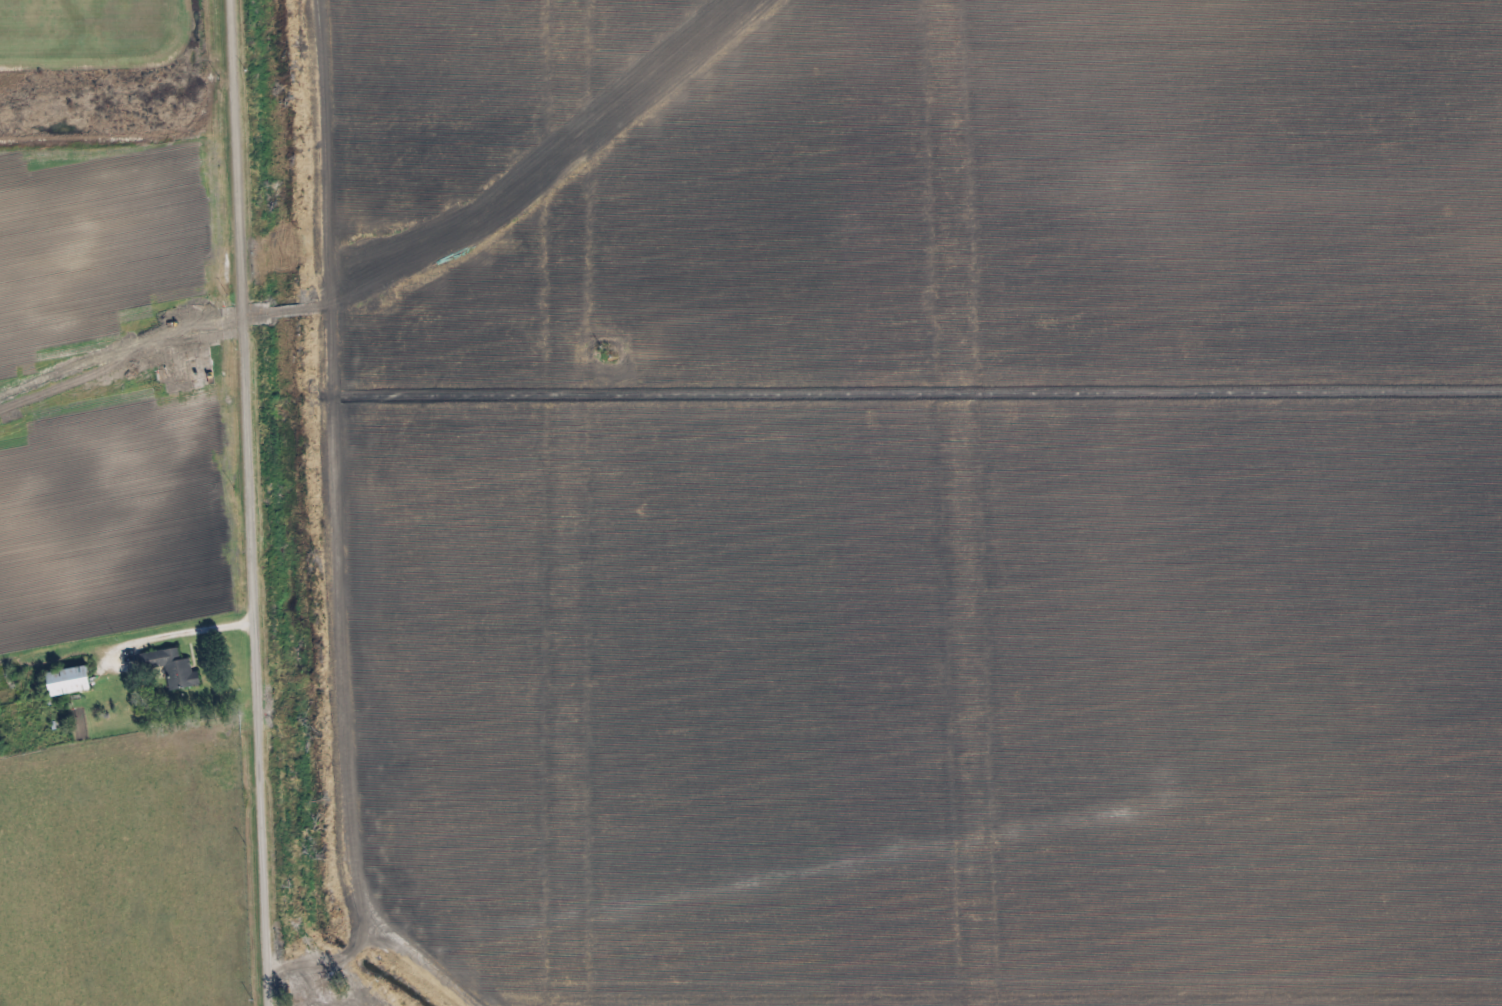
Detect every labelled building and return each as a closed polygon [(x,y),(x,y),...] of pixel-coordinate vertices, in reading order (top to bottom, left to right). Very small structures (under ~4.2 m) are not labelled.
[(171,692),(203,687),(201,672),(194,673),(192,660),(183,661),(180,649),(142,655),(145,671),(167,667),(171,692)] [(93,693),(91,667),(64,670),(65,674),(50,675),(53,697),(93,693)]
